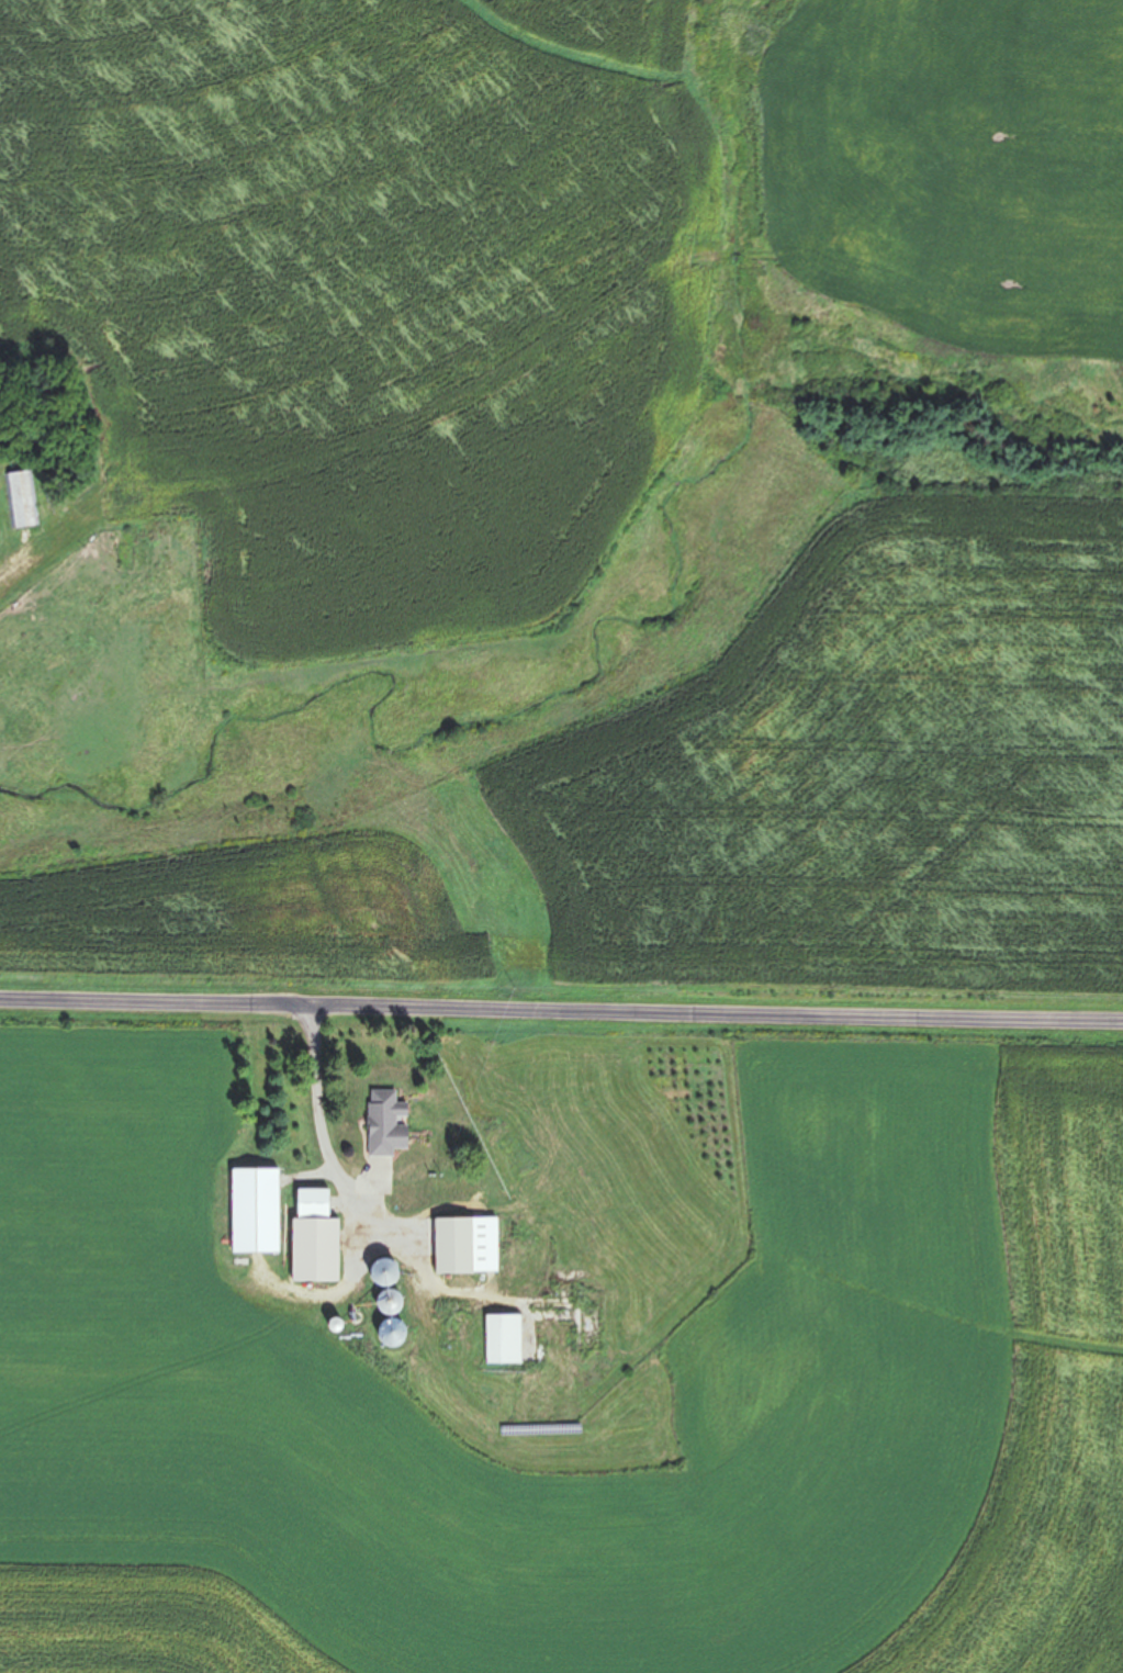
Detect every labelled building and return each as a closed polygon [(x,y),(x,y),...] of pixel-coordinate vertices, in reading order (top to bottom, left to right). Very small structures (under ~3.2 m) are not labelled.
[(40,525),(34,470),(7,473),(13,528),(40,525)] [(406,1104),(395,1103),(395,1090),(368,1090),(367,1156),(393,1156),(393,1149),(406,1149),(406,1104)] [(280,1169),(230,1169),(230,1253),(280,1253),(280,1169)] [(339,1219),(328,1219),(328,1189),(298,1189),(299,1282),(339,1282),(339,1219)] [(497,1218),(433,1218),(433,1273),(497,1273),(497,1218)] [(398,1278),(384,1256),(366,1268),(380,1292),(372,1297),(384,1316),(401,1305),(388,1285),(398,1278)] [(486,1363),(521,1362),(520,1315),(486,1315),(486,1363)] [(376,1329),(388,1347),(405,1335),(393,1317),(376,1329)]
